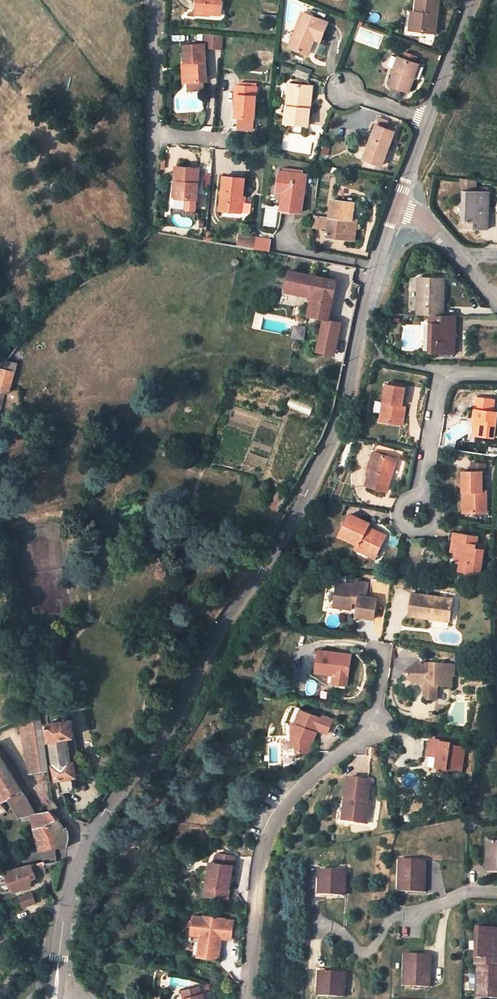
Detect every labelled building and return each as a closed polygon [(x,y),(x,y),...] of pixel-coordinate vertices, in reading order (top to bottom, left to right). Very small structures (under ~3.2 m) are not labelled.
[(195,10),(221,12),(222,0),(196,0),(195,10)] [(416,11),(414,29),(435,32),(438,9),(439,0),(418,0),(416,11)] [(303,12),(298,25),(304,27),(309,14),(303,12)] [(328,21),(309,14),(304,27),(298,25),(290,46),(305,52),(311,36),(315,38),(321,40),(328,21)] [(222,33),(206,31),(205,43),(221,45),(222,33)] [(311,36),(305,52),(308,53),(315,38),(311,36)] [(316,41),(313,52),(319,54),(322,42),(316,41)] [(205,43),(184,44),(185,65),(186,81),(188,81),(204,80),(207,80),(205,43)] [(405,53),(403,57),(415,62),(417,57),(405,53)] [(390,83),(409,90),(414,76),(419,64),(415,62),(403,57),(399,56),(395,67),(396,68),(390,83)] [(423,65),(419,64),(414,76),(419,78),(423,65)] [(311,76),(300,71),(297,77),(309,82),(311,76)] [(279,100),(287,101),(289,83),(281,82),(279,100)] [(310,107),(304,107),(307,85),(289,83),(287,101),(285,122),(308,124),(310,107)] [(257,86),(238,85),(237,103),(236,117),(240,117),(254,118),(255,118),(257,86)] [(254,118),(240,117),(239,128),(253,129),(254,118)] [(394,131),(377,124),(364,157),(382,164),(394,131)] [(175,181),(178,181),(177,197),(190,198),(198,199),(200,168),(176,166),(175,181)] [(302,174),(284,171),(280,171),(278,185),(284,186),(283,192),(281,208),(301,211),(306,174),(302,174)] [(223,176),(220,210),(242,211),(244,178),(223,176)] [(463,228),(486,229),(487,214),(484,214),(485,207),(489,207),(489,192),(464,191),(463,228)] [(198,199),(190,198),(189,208),(198,209),(198,199)] [(347,238),(349,218),(352,219),(354,201),(332,199),(330,217),(330,218),(330,220),(330,221),(328,236),(347,238)] [(356,219),(352,219),(349,218),(347,238),(353,238),(356,219)] [(256,237),(239,234),(238,245),(255,248),(256,237)] [(268,251),(270,238),(256,237),(255,248),(268,251)] [(326,320),(335,282),(289,272),(285,288),(316,295),(311,317),(326,320)] [(431,315),(442,315),(442,299),(440,299),(440,292),(444,292),(445,277),(419,277),(419,315),(431,315)] [(444,315),(442,315),(431,315),(430,353),(455,354),(455,339),(451,339),(451,332),(453,332),(454,315),(444,315)] [(326,320),(311,317),(305,346),(324,351),(331,321),(326,320)] [(15,371),(1,368),(0,372),(0,389),(10,392),(15,371)] [(406,385),(387,382),(382,419),(398,421),(400,408),(402,408),(403,403),(406,385)] [(479,396),(476,420),(477,421),(476,433),(496,436),(496,428),(496,410),(495,410),(496,399),(479,396)] [(400,408),(398,421),(403,422),(406,404),(403,403),(402,408),(400,408)] [(368,475),(370,475),(372,467),(375,468),(380,451),(375,450),(368,475)] [(375,468),(372,467),(370,475),(368,483),(389,489),(399,457),(380,451),(375,468)] [(465,470),(465,490),(469,490),(469,511),(488,511),(488,495),(484,495),(484,490),(485,490),(485,462),(471,462),(471,470),(465,470)] [(269,505),(276,510),(277,508),(287,496),(279,491),(269,505)] [(378,552),(388,534),(376,528),(375,531),(369,528),(371,525),(372,522),(354,513),(343,534),(360,543),(358,546),(368,552),(370,548),(378,552)] [(479,541),(480,534),(453,529),(451,537),(456,538),(460,539),(459,549),(457,558),(462,559),(461,567),(482,571),(486,547),(483,546),(479,545),(479,541)] [(369,580),(355,578),(355,583),(345,581),(344,588),(335,586),(332,606),(350,609),(351,601),(358,603),(357,612),(374,614),(376,596),(367,594),(369,580)] [(455,596),(415,590),(412,613),(427,616),(428,611),(437,612),(437,618),(451,620),(455,596)] [(315,671),(333,674),(333,669),(348,672),(350,654),(318,649),(315,671)] [(422,662),(406,673),(414,684),(423,685),(427,691),(425,699),(427,703),(434,704),(437,689),(452,692),(454,681),(456,681),(458,670),(424,665),(422,662)] [(348,672),(333,669),(333,674),(331,682),(345,684),(348,672)] [(301,707),(295,720),(298,721),(294,732),(291,732),(291,738),(294,740),(294,747),(308,749),(309,738),(312,738),(317,728),(327,733),(334,719),(323,714),(322,717),(301,707)] [(38,709),(18,718),(30,774),(48,771),(38,709)] [(77,775),(77,774),(75,763),(75,761),(72,761),(68,737),(74,735),(72,719),(48,723),(54,765),(62,792),(71,790),(74,787),(73,776),(77,775)] [(68,737),(72,761),(75,761),(78,760),(74,735),(68,737)] [(450,743),(451,741),(440,739),(440,741),(429,739),(427,754),(436,755),(434,766),(461,770),(465,746),(450,743)] [(1,748),(0,749),(0,754),(6,764),(10,762),(1,748)] [(25,796),(22,790),(25,788),(10,762),(6,764),(0,754),(0,785),(4,792),(0,794),(0,807),(3,805),(2,801),(8,799),(20,817),(33,814),(35,814),(25,796)] [(79,762),(75,763),(77,774),(81,773),(84,770),(84,765),(79,762)] [(350,778),(346,801),(351,802),(347,820),(369,823),(373,800),(369,799),(372,781),(350,778)] [(347,820),(351,802),(346,801),(343,819),(347,820)] [(35,814),(33,814),(34,827),(45,825),(58,818),(51,810),(35,814)] [(45,825),(34,827),(40,850),(53,847),(66,847),(67,839),(67,829),(65,829),(58,818),(45,825)] [(488,841),(487,872),(496,872),(496,841),(488,841)] [(234,854),(217,851),(215,860),(207,859),(203,884),(207,885),(206,894),(226,897),(229,880),(228,880),(228,875),(230,875),(234,854)] [(425,860),(400,860),(399,892),(422,892),(423,876),(421,876),(421,870),(425,870),(425,860)] [(46,870),(43,861),(31,864),(34,874),(46,870)] [(7,872),(6,872),(10,881),(14,890),(26,886),(27,886),(32,884),(37,882),(35,877),(34,874),(31,864),(22,867),(18,868),(13,869),(8,871),(7,872)] [(322,870),(321,894),(343,895),(343,886),(341,886),(341,880),(345,880),(346,871),(322,870)] [(14,890),(10,881),(4,883),(7,892),(14,890)] [(32,891),(17,896),(20,907),(35,902),(32,891)] [(213,960),(216,940),(225,941),(228,923),(220,921),(220,919),(198,916),(198,918),(189,917),(186,935),(190,935),(195,936),(192,957),(213,960)] [(496,943),(496,928),(477,927),(475,965),(478,965),(496,966),(496,950),(496,943)] [(190,935),(187,956),(192,957),(195,936),(190,935)] [(405,954),(404,986),(430,987),(430,978),(425,978),(426,972),(428,972),(428,955),(405,954)] [(478,965),(476,997),(496,998),(496,966),(478,965)] [(318,996),(344,997),(344,987),(340,987),(340,981),(342,981),(343,972),(319,971),(318,996)] [(180,991),(182,998),(184,998),(202,994),(199,985),(180,991)]
